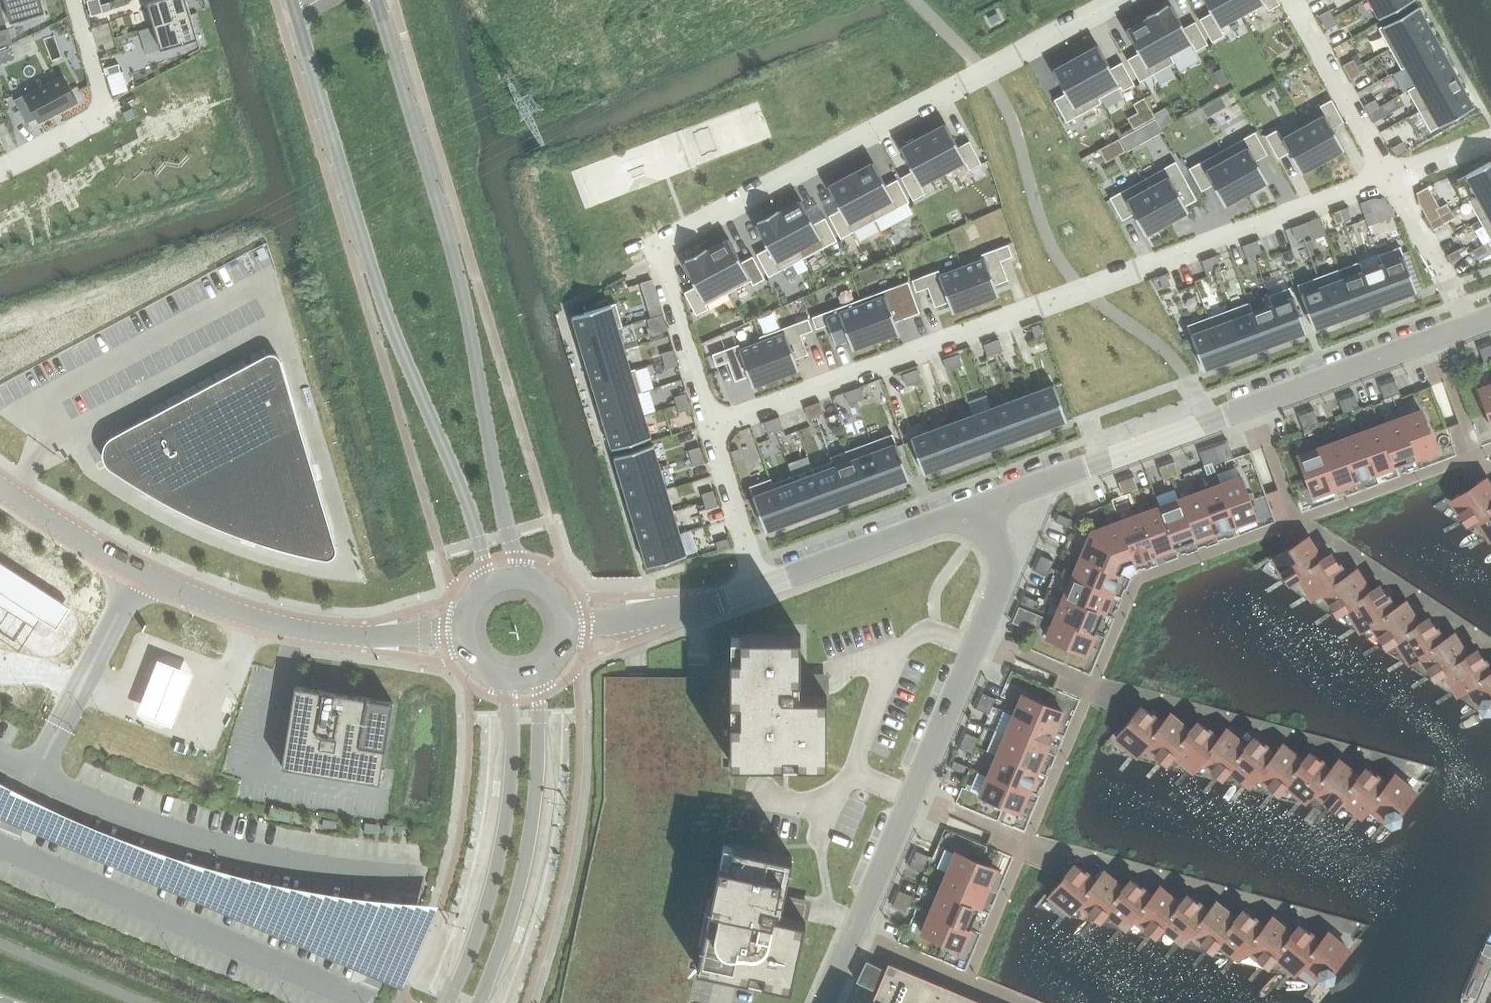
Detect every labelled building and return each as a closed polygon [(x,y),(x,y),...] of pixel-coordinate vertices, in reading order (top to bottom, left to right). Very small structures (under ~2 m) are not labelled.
[(10,22),(44,12),(41,0),(3,0),(10,22)] [(146,1),(153,25),(190,14),(186,0),(148,0),(146,1)] [(1210,13),(1217,27),(1218,26),(1239,15),(1231,0),(1203,0),(1210,13)] [(1239,15),(1263,2),(1262,0),(1231,0),(1239,15)] [(1263,2),(1267,10),(1279,4),(1277,0),(1262,0),(1263,2)] [(1378,19),(1412,0),(1368,0),(1378,19)] [(1167,55),(1169,54),(1190,42),(1191,42),(1183,27),(1170,4),(1167,6),(1166,4),(1145,15),(1147,17),(1167,55)] [(100,5),(88,8),(91,16),(102,12),(100,5)] [(1377,28),(1389,48),(1428,26),(1417,6),(1377,28)] [(1316,17),(1319,24),(1330,19),(1326,12),(1316,17)] [(1217,27),(1210,13),(1199,19),(1211,42),(1223,35),(1218,26),(1217,27)] [(190,14),(153,25),(161,49),(196,38),(198,38),(190,14)] [(1138,53),(1150,75),(1173,62),(1169,54),(1167,55),(1147,17),(1144,18),(1143,15),(1127,24),(1128,27),(1125,29),(1138,53)] [(1319,24),(1323,32),(1334,26),(1330,19),(1319,24)] [(1191,42),(1190,42),(1195,50),(1207,44),(1194,21),(1183,27),(1191,42)] [(1428,26),(1389,48),(1400,68),(1440,46),(1428,26)] [(1097,99),(1098,99),(1119,87),(1120,86),(1110,68),(1097,45),(1074,57),(1097,99)] [(1450,66),(1440,46),(1400,68),(1400,69),(1405,67),(1415,85),(1406,90),(1407,91),(1451,67),(1450,66)] [(0,51),(0,63),(13,58),(8,48),(0,51)] [(1150,75),(1138,53),(1126,59),(1139,81),(1150,75)] [(1074,57),(1051,70),(1064,93),(1077,116),(1100,103),(1098,99),(1097,99),(1074,57)] [(1342,65),(1346,72),(1356,67),(1353,60),(1342,65)] [(117,61),(105,65),(108,72),(119,69),(117,61)] [(1110,68),(1120,86),(1119,87),(1122,91),(1134,84),(1121,62),(1110,68)] [(1360,74),(1356,67),(1346,72),(1350,79),(1360,74)] [(1462,87),(1451,67),(1407,91),(1418,111),(1462,87)] [(36,117),(38,122),(77,102),(63,76),(25,96),(24,94),(13,99),(14,102),(26,123),(36,117)] [(1473,107),(1462,87),(1418,111),(1429,131),(1473,107)] [(1077,116),(1064,93),(1053,99),(1066,122),(1077,116)] [(1342,119),(1330,98),(1318,105),(1324,115),(1330,126),(1342,119)] [(1143,123),(1154,117),(1144,99),(1133,105),(1143,123)] [(1374,99),(1364,105),(1368,112),(1378,107),(1374,99)] [(1209,104),(1202,108),(1208,117),(1215,113),(1209,104)] [(1378,107),(1382,114),(1372,120),(1372,121),(1388,112),(1383,104),(1378,107)] [(1330,126),(1324,115),(1302,127),(1322,163),(1343,151),(1330,126)] [(1145,123),(1152,136),(1163,130),(1156,117),(1145,123)] [(965,161),(957,147),(945,123),(922,135),(942,173),(964,161),(965,161)] [(1322,163),(1302,127),(1280,139),(1286,150),(1300,175),(1322,163)] [(1280,139),(1275,129),(1262,136),(1274,157),(1286,150),(1280,139)] [(1255,160),(1267,154),(1254,132),(1243,138),(1255,160)] [(899,147),(911,171),(919,185),(942,173),(922,135),(899,147)] [(1118,138),(1114,141),(1121,154),(1125,152),(1118,138)] [(1255,160),(1243,138),(1221,150),(1245,194),(1267,182),(1255,160)] [(965,161),(964,161),(969,170),(981,163),(969,141),(957,147),(965,161)] [(1402,142),(1391,148),(1395,155),(1406,149),(1402,142)] [(1221,150),(1199,162),(1212,185),(1224,206),(1245,194),(1221,150)] [(873,161),(850,174),(874,220),(897,208),(885,185),(873,161)] [(1176,190),(1187,184),(1175,161),(1164,167),(1176,190)] [(1490,187),(1490,161),(1456,180),(1467,200),(1490,187)] [(1212,185),(1199,162),(1188,168),(1201,191),(1212,185)] [(1176,190),(1164,167),(1142,179),(1166,223),(1188,211),(1176,190)] [(919,185),(911,171),(900,177),(912,200),(924,193),(919,185)] [(826,186),(839,210),(851,232),(874,220),(850,174),(826,186)] [(896,179),(885,185),(897,208),(908,202),(896,179)] [(1166,223),(1142,179),(1120,191),(1132,214),(1144,235),(1166,223)] [(1414,193),(1418,204),(1432,197),(1427,186),(1414,193)] [(1467,200),(1479,220),(1490,214),(1490,187),(1467,200)] [(1132,214),(1120,191),(1109,198),(1121,220),(1132,214)] [(800,200),(778,212),(803,258),(825,246),(813,223),(800,200)] [(1364,214),(1371,211),(1367,200),(1359,203),(1364,214)] [(1346,207),(1339,210),(1343,222),(1351,219),(1346,207)] [(756,221),(769,244),(782,269),(803,258),(778,212),(777,209),(756,221)] [(1425,215),(1429,222),(1439,216),(1435,209),(1425,215)] [(840,238),(851,232),(839,210),(828,216),(840,238)] [(1343,222),(1339,210),(1331,213),(1335,224),(1343,222)] [(1479,220),(1490,241),(1490,240),(1490,214),(1479,220)] [(1375,234),(1398,225),(1395,215),(1373,223),(1370,216),(1350,223),(1356,241),(1375,234)] [(1443,224),(1439,216),(1429,222),(1432,229),(1443,224)] [(813,223),(825,246),(836,240),(824,217),(813,223)] [(1306,222),(1298,225),(1302,236),(1310,234),(1306,222)] [(1302,236),(1298,225),(1291,228),(1295,239),(1302,236)] [(728,238),(706,250),(728,292),(750,281),(751,280),(741,262),(728,238)] [(1256,240),(1249,243),(1253,255),(1261,252),(1256,240)] [(1253,255),(1249,243),(1241,246),(1245,257),(1253,255)] [(757,250),(771,275),(782,269),(769,244),(757,250)] [(1007,244),(996,249),(1000,260),(1011,256),(1007,244)] [(1476,257),(1486,252),(1482,244),(1472,250),(1476,257)] [(1399,246),(1379,254),(1395,299),(1416,291),(1399,246)] [(728,292),(706,250),(705,248),(684,259),(685,261),(682,263),(695,286),(704,305),(705,304),(728,292)] [(982,259),(961,267),(975,305),(998,296),(994,285),(1007,280),(1000,260),(996,249),(980,254),(982,259)] [(1451,262),(1461,256),(1457,249),(1447,255),(1451,262)] [(1359,261),(1358,262),(1375,306),(1395,299),(1379,254),(1377,255),(1381,263),(1362,270),(1359,261)] [(1216,255),(1208,258),(1212,270),(1220,267),(1216,255)] [(752,256),(741,262),(751,280),(750,281),(752,285),(764,279),(752,256)] [(1205,272),(1212,270),(1208,258),(1201,261),(1205,272)] [(1358,262),(1337,269),(1354,314),(1375,306),(1358,262)] [(938,270),(923,275),(927,287),(934,307),(947,302),(951,313),(975,305),(961,267),(939,274),(938,270)] [(1337,269),(1317,277),(1333,322),(1354,314),(1337,269)] [(1158,277),(1162,288),(1170,285),(1166,274),(1158,277)] [(915,292),(927,287),(923,275),(911,280),(915,292)] [(1313,329),(1333,322),(1317,277),(1296,284),(1313,329)] [(907,281),(895,286),(907,317),(919,313),(907,281)] [(707,309),(705,304),(704,305),(695,286),(683,292),(695,315),(707,309)] [(859,299),(875,342),(898,333),(894,322),(907,317),(895,286),(859,299)] [(1285,339),(1306,332),(1289,287),(1268,295),(1285,339)] [(1249,302),(1248,302),(1264,347),(1285,339),(1268,295),(1267,295),(1270,304),(1252,311),(1249,302)] [(875,342),(859,299),(823,313),(827,324),(834,344),(847,339),(852,350),(875,342)] [(1264,347),(1248,302),(1227,310),(1244,355),(1264,347)] [(571,316),(578,338),(621,325),(615,303),(571,316)] [(661,314),(659,306),(647,309),(650,317),(661,314)] [(1244,355),(1227,310),(1207,317),(1223,362),(1244,355)] [(815,329),(827,324),(823,313),(811,317),(815,329)] [(666,329),(662,315),(647,319),(652,334),(666,329)] [(1203,370),(1223,362),(1207,317),(1186,325),(1203,370)] [(796,323),(800,334),(812,330),(807,318),(796,323)] [(796,323),(759,336),(775,379),(798,370),(794,359),(807,354),(800,334),(796,323)] [(1035,338),(1042,336),(1038,324),(1030,327),(1035,338)] [(585,360),(623,349),(617,328),(622,326),(621,325),(578,338),(585,360)] [(738,344),(723,350),(727,362),(734,381),(747,376),(752,387),(775,379),(759,336),(758,337),(759,341),(739,349),(738,344)] [(998,339),(990,342),(994,353),(1002,350),(998,339)] [(987,356),(994,353),(990,342),(983,344),(987,356)] [(1486,346),(1478,349),(1483,362),(1490,359),(1486,346)] [(630,370),(623,349),(585,360),(591,382),(635,369),(634,368),(630,370)] [(660,353),(663,361),(674,357),(672,350),(660,353)] [(727,362),(723,350),(711,354),(715,366),(727,362)] [(265,355),(124,430),(154,486),(149,495),(173,507),(196,519),(213,526),(228,532),(255,542),(274,548),(291,553),(323,560),(326,560),(329,559),(331,557),(333,555),(334,553),(334,551),(334,547),(279,361),(277,357),(274,355),(271,354),(269,354),(267,354),(265,355)] [(950,357),(954,368),(961,365),(957,354),(950,357)] [(663,361),(665,369),(677,365),(674,357),(663,361)] [(950,357),(942,359),(946,371),(954,368),(950,357)] [(641,391),(635,369),(591,382),(598,404),(641,391)] [(917,369),(909,372),(913,383),(921,380),(917,369)] [(906,386),(913,383),(909,372),(901,374),(906,386)] [(1391,396),(1399,393),(1394,380),(1386,383),(1391,396)] [(1386,383),(1378,386),(1383,399),(1391,396),(1386,383)] [(1045,428),(1066,420),(1053,384),(1032,392),(1045,428)] [(1478,389),(1490,426),(1490,385),(1478,389)] [(917,396),(913,386),(905,389),(909,399),(917,396)] [(859,387),(852,390),(856,401),(864,398),(859,387)] [(848,404),(856,401),(852,390),(844,393),(848,404)] [(641,392),(641,391),(598,404),(605,427),(643,415),(637,393),(641,392)] [(1045,428),(1032,392),(1012,400),(1025,435),(1045,428)] [(673,397),(676,405),(688,401),(685,393),(673,397)] [(1351,411),(1358,408),(1353,395),(1346,398),(1351,411)] [(1346,398),(1338,401),(1343,414),(1351,411),(1346,398)] [(1025,435),(1012,400),(991,407),(1004,443),(1025,435)] [(676,405),(678,412),(690,409),(688,401),(676,405)] [(823,413),(819,402),(811,405),(815,416),(823,413)] [(808,419),(815,416),(811,405),(804,407),(808,419)] [(1004,443),(991,407),(971,415),(984,450),(1004,443)] [(1313,410),(1305,413),(1310,426),(1318,423),(1313,410)] [(1421,411),(1400,418),(1415,458),(1435,450),(1421,411)] [(1305,413),(1297,415),(1302,429),(1310,426),(1305,413)] [(643,415),(605,427),(611,449),(650,437),(643,415)] [(984,450),(971,415),(950,422),(963,458),(984,450)] [(778,417),(771,420),(775,431),(782,428),(778,417)] [(1394,466),(1415,458),(1400,418),(1379,426),(1394,466)] [(767,434),(775,431),(771,420),(763,422),(767,434)] [(950,422),(930,430),(943,465),(963,458),(950,422)] [(1359,433),(1373,473),(1394,466),(1379,426),(1359,433)] [(943,465),(930,430),(909,437),(923,473),(943,465)] [(1353,481),(1373,473),(1359,433),(1338,441),(1353,481)] [(871,441),(888,486),(908,478),(892,434),(871,441)] [(871,441),(851,449),(867,493),(888,486),(871,441)] [(1318,449),(1332,488),(1353,481),(1338,441),(1318,449)] [(613,456),(620,478),(659,467),(652,444),(613,456)] [(687,450),(690,458),(702,454),(699,446),(687,450)] [(1211,462),(1219,459),(1214,446),(1206,449),(1211,462)] [(734,462),(742,459),(738,448),(730,451),(734,462)] [(851,449),(830,456),(847,501),(867,493),(851,449)] [(1206,449),(1198,452),(1203,465),(1211,462),(1206,449)] [(1312,496),(1332,488),(1318,449),(1297,456),(1312,496)] [(704,462),(702,454),(690,458),(692,466),(704,462)] [(831,461),(811,468),(826,509),(847,501),(830,456),(829,457),(831,461)] [(1170,477),(1178,474),(1173,461),(1166,464),(1170,477)] [(1166,464),(1158,467),(1162,480),(1170,477),(1166,464)] [(620,478),(627,500),(665,489),(659,467),(620,478)] [(794,480),(792,475),(791,476),(806,516),(826,509),(811,468),(811,469),(812,473),(794,480)] [(770,478),(769,479),(785,524),(806,516),(791,476),(772,483),(770,478)] [(1130,492),(1138,489),(1133,476),(1125,479),(1130,492)] [(1219,485),(1234,525),(1255,517),(1240,477),(1219,485)] [(1464,522),(1490,506),(1490,489),(1484,478),(1450,499),(1464,522)] [(785,524),(769,479),(748,486),(765,531),(785,524)] [(1125,479),(1117,482),(1122,495),(1130,492),(1125,479)] [(1234,525),(1219,485),(1199,492),(1214,532),(1234,525)] [(665,489),(627,500),(633,523),(672,511),(665,489)] [(701,494),(703,502),(715,498),(712,490),(701,494)] [(1214,532),(1199,492),(1179,500),(1193,540),(1214,532)] [(715,498),(703,502),(705,509),(717,506),(715,498)] [(1193,540),(1179,500),(1158,507),(1173,547),(1193,540)] [(1490,537),(1490,506),(1464,522),(1465,524),(1475,517),(1489,538),(1490,537)] [(1173,547),(1158,507),(1138,515),(1153,554),(1173,547)] [(672,511),(633,523),(640,545),(679,533),(672,511)] [(1058,514),(1055,521),(1067,527),(1071,520),(1058,514)] [(1153,554),(1138,515),(1096,530),(1097,535),(1096,537),(1123,565),(1153,554)] [(679,533),(640,545),(647,567),(686,555),(679,533)] [(1080,558),(1119,575),(1123,565),(1096,537),(1094,538),(1089,536),(1080,558)] [(1306,537),(1285,550),(1272,558),(1287,582),(1331,554),(1330,553),(1320,559),(1306,537)] [(729,546),(727,538),(715,542),(717,550),(729,546)] [(1344,575),(1331,554),(1287,582),(1287,583),(1297,576),(1311,598),(1355,570),(1354,569),(1344,575)] [(1050,568),(1053,561),(1040,556),(1037,563),(1050,568)] [(1119,575),(1080,558),(1072,578),(1110,595),(1119,575)] [(1037,563),(1034,571),(1046,576),(1050,568),(1037,563)] [(33,628),(39,619),(47,624),(61,603),(0,564),(0,606),(33,628)] [(1322,592),(1335,614),(1379,586),(1378,585),(1368,591),(1355,570),(1311,598),(1311,599),(1322,592)] [(1102,615),(1110,595),(1072,578),(1063,598),(1102,615)] [(1335,614),(1336,614),(1346,608),(1359,630),(1403,602),(1403,601),(1393,608),(1379,586),(1335,614)] [(1033,608),(1036,601),(1023,595),(1020,603),(1033,608)] [(1102,615),(1063,598),(1055,618),(1094,635),(1102,615)] [(1417,623),(1403,602),(1359,630),(1360,630),(1370,624),(1384,646),(1428,618),(1427,617),(1417,623)] [(1018,607),(1012,622),(1036,633),(1043,617),(1042,617),(1031,612),(1019,607),(1018,607)] [(1085,655),(1094,635),(1055,618),(1046,638),(1085,655)] [(1395,640),(1408,662),(1452,634),(1451,633),(1441,639),(1428,618),(1384,646),(1384,647),(1385,647),(1395,640)] [(730,634),(729,762),(826,762),(826,694),(800,694),(800,634),(730,634)] [(1419,656),(1432,678),(1476,650),(1476,649),(1465,655),(1452,634),(1408,662),(1409,663),(1419,656)] [(1457,694),(1490,671),(1490,670),(1490,671),(1476,650),(1432,678),(1433,678),(1443,672),(1457,694)] [(155,657),(135,710),(174,724),(194,671),(155,657)] [(1457,694),(1467,688),(1481,710),(1490,704),(1490,671),(1457,694)] [(560,1000),(573,1002),(684,1002),(708,880),(719,816),(715,680),(695,680),(635,682),(603,682),(604,786),(596,837),(560,1000)] [(295,686),(281,767),(379,783),(393,702),(295,686)] [(982,693),(978,701),(991,706),(994,698),(982,693)] [(1022,694),(1013,715),(1052,732),(1061,711),(1022,694)] [(978,701),(975,708),(988,714),(991,706),(978,701)] [(1140,706),(1128,721),(1115,737),(1136,755),(1169,715),(1168,714),(1161,723),(1140,706)] [(1044,752),(1052,732),(1013,715),(1005,735),(1044,752)] [(1189,731),(1169,715),(1136,755),(1137,755),(1145,746),(1164,762),(1197,722),(1196,721),(1189,731)] [(1164,762),(1165,763),(1172,754),(1192,770),(1225,730),(1224,729),(1217,738),(1197,722),(1164,762)] [(1245,746),(1225,730),(1192,770),(1193,771),(1200,761),(1220,778),(1254,737),(1253,737),(1245,746)] [(974,746),(977,738),(965,733),(961,740),(974,746)] [(1044,752),(1005,735),(997,755),(1036,772),(1044,752)] [(1229,769),(1248,785),(1282,745),(1281,744),(1273,754),(1254,737),(1220,778),(1221,778),(1229,769)] [(961,740),(958,748),(971,753),(974,746),(961,740)] [(1248,785),(1249,786),(1257,777),(1276,793),(1310,753),(1309,752),(1301,761),(1282,745),(1248,785)] [(1329,769),(1310,753),(1276,793),(1277,793),(1285,784),(1304,800),(1337,760),(1329,769)] [(1036,772),(997,755),(988,775),(1027,792),(1036,772)] [(950,768),(963,774),(966,766),(953,760),(950,768)] [(1304,800),(1305,801),(1313,792),(1332,808),(1366,768),(1365,767),(1357,776),(1337,760),(1304,800)] [(1341,799),(1360,816),(1393,776),(1393,775),(1385,784),(1366,768),(1332,808),(1333,809),(1341,799)] [(1018,812),(1027,792),(988,775),(979,796),(1018,812)] [(1361,816),(1369,807),(1389,824),(1415,793),(1393,776),(1360,816),(1361,816)] [(193,900),(402,989),(407,978),(430,923),(439,902),(433,902),(390,900),(329,892),(259,879),(217,869),(206,865),(165,853),(106,831),(49,806),(9,787),(0,782),(0,819),(193,900)] [(696,967),(790,987),(804,920),(779,915),(791,857),(723,842),(696,967)] [(915,850),(912,858),(925,864),(928,856),(915,850)] [(956,852),(947,873),(986,889),(995,868),(956,852)] [(912,858),(908,866),(921,871),(925,864),(912,858)] [(1074,864),(1061,879),(1048,895),(1069,912),(1102,872),(1102,871),(1094,881),(1074,864)] [(1069,912),(1070,913),(1078,904),(1097,920),(1130,880),(1130,879),(1122,888),(1102,872),(1069,912)] [(977,909),(986,889),(947,873),(938,893),(977,909)] [(1097,920),(1098,920),(1106,911),(1125,927),(1158,887),(1150,896),(1130,880),(1097,920)] [(1125,927),(1126,928),(1134,919),(1153,935),(1187,895),(1186,894),(1178,904),(1158,887),(1125,927)] [(898,890),(895,898),(908,903),(911,896),(898,890)] [(977,909),(938,893),(930,913),(969,929),(977,909)] [(1153,935),(1154,935),(1154,936),(1162,926),(1182,943),(1215,903),(1214,902),(1206,911),(1187,895),(1153,935)] [(895,898),(892,906),(905,911),(908,903),(895,898)] [(1182,943),(1183,943),(1190,934),(1210,950),(1243,910),(1242,910),(1234,919),(1215,903),(1182,943)] [(1210,950),(1210,951),(1211,951),(1218,942),(1238,958),(1271,918),(1270,917),(1262,926),(1243,910),(1210,950)] [(960,950),(969,929),(930,913),(921,934),(960,950)] [(1238,958),(1238,959),(1246,949),(1266,965),(1299,925),(1298,925),(1290,934),(1271,918),(1238,958)] [(1266,965),(1266,966),(1274,957),(1294,973),(1326,933),(1326,932),(1318,942),(1299,925),(1266,965)] [(1294,973),(1294,974),(1302,965),(1322,981),(1348,950),(1326,933),(1294,973)] [(887,962),(870,1002),(984,1002),(967,996),(887,962)]
